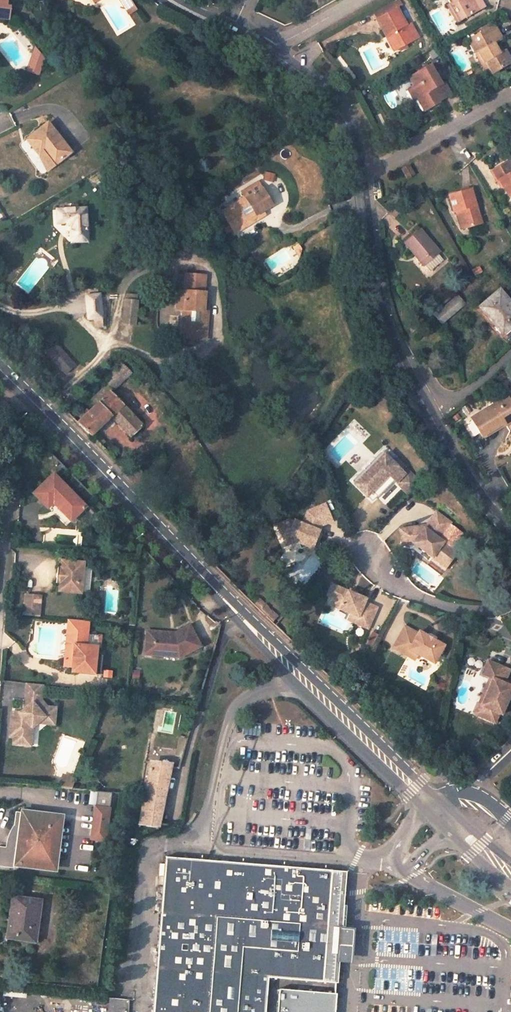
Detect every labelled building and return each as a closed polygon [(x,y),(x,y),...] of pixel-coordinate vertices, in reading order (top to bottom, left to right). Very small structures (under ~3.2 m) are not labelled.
[(9,18),(10,7),(6,7),(7,0),(0,0),(0,17),(9,18)] [(130,0),(120,0),(129,14),(136,9),(130,0)] [(485,6),(482,0),(455,0),(455,1),(451,4),(460,20),(485,6)] [(448,5),(458,21),(460,20),(451,4),(448,5)] [(398,49),(416,39),(398,7),(377,19),(387,36),(390,34),(398,49)] [(510,63),(510,57),(506,49),(503,51),(500,52),(497,46),(495,43),(503,38),(495,24),(469,39),(477,53),(480,52),(485,61),(487,60),(494,73),(510,63)] [(387,36),(395,50),(398,49),(390,34),(387,36)] [(50,57),(44,45),(37,56),(47,61),(50,57)] [(477,53),(489,75),(494,73),(487,60),(485,61),(480,52),(477,53)] [(41,71),(47,61),(37,56),(32,65),(41,71)] [(440,101),(452,93),(445,81),(443,82),(432,64),(410,77),(416,86),(409,90),(414,99),(419,96),(426,109),(433,105),(432,102),(438,99),(440,101)] [(68,156),(47,125),(25,141),(37,158),(42,154),(51,168),(68,156)] [(123,166),(129,163),(125,156),(120,160),(123,166)] [(510,195),(510,161),(510,159),(491,170),(497,180),(500,179),(503,186),(509,196),(510,195)] [(408,177),(415,173),(410,163),(402,167),(408,177)] [(267,171),(265,179),(274,181),(277,174),(267,171)] [(226,219),(234,233),(258,218),(256,214),(263,210),(272,204),(258,182),(241,192),(244,198),(227,208),(232,215),(226,219)] [(465,227),(482,222),(472,188),(450,194),(454,211),(459,210),(465,227)] [(88,241),(86,208),(57,210),(57,223),(67,222),(71,227),(72,242),(88,241)] [(227,208),(221,212),(226,219),(232,215),(227,208)] [(425,265),(440,252),(420,227),(404,241),(425,265)] [(476,274),(482,270),(479,265),(473,269),(476,274)] [(198,333),(206,334),(208,313),(203,312),(203,304),(205,292),(203,292),(204,276),(185,274),(184,291),(178,291),(176,310),(183,311),(181,338),(184,338),(183,344),(196,345),(197,340),(198,333)] [(500,289),(480,306),(502,333),(510,326),(510,302),(500,289)] [(441,322),(465,303),(460,297),(462,296),(460,294),(436,314),(441,322)] [(94,319),(102,318),(99,295),(86,295),(88,319),(94,319)] [(125,311),(136,312),(137,295),(126,295),(125,311)] [(124,324),(135,325),(136,312),(125,311),(124,324)] [(94,319),(94,325),(94,328),(102,327),(102,318),(94,319)] [(66,374),(76,365),(56,343),(54,345),(51,341),(42,349),(66,374)] [(104,381),(107,385),(91,399),(94,402),(105,391),(108,393),(108,392),(128,373),(120,365),(104,381)] [(110,416),(121,405),(108,392),(108,393),(105,391),(94,402),(96,405),(88,413),(86,411),(79,417),(81,419),(77,423),(90,436),(103,423),(108,418),(110,416)] [(472,416),(483,434),(508,419),(510,422),(510,421),(510,399),(508,394),(472,416)] [(131,438),(142,426),(121,405),(110,416),(131,438)] [(384,453),(354,483),(357,486),(387,456),(384,453)] [(387,456),(357,486),(369,498),(374,492),(380,498),(396,482),(412,497),(424,486),(410,472),(407,476),(387,456)] [(54,472),(33,492),(48,508),(54,501),(71,519),(85,506),(54,472)] [(374,492),(369,498),(374,504),(380,498),(374,492)] [(325,506),(308,514),(302,527),(291,522),(280,526),(284,534),(282,538),(286,548),(296,544),(298,544),(301,551),(304,550),(308,548),(312,550),(314,554),(322,551),(317,539),(322,528),(332,523),(325,506)] [(422,529),(403,530),(404,547),(417,546),(442,565),(453,550),(442,541),(454,525),(440,515),(428,530),(422,531),(422,529)] [(308,548),(304,550),(307,557),(314,554),(312,550),(308,548)] [(460,555),(453,550),(442,565),(448,570),(460,555)] [(58,568),(57,582),(61,583),(60,591),(81,592),(83,563),(62,561),(62,568),(58,568)] [(366,601),(333,586),(328,597),(334,600),(331,607),(351,616),(358,619),(355,625),(368,631),(377,610),(365,604),(366,601)] [(41,595),(25,594),(23,615),(40,616),(41,595)] [(358,619),(351,616),(348,622),(355,625),(358,619)] [(67,619),(63,666),(67,667),(67,671),(95,673),(97,646),(86,645),(84,643),(85,633),(80,633),(81,620),(67,619)] [(87,634),(88,620),(81,620),(80,633),(85,633),(87,634)] [(173,632),(145,630),(144,640),(152,641),(151,654),(179,656),(200,645),(190,624),(173,632)] [(418,636),(405,629),(392,650),(408,659),(411,653),(418,657),(434,666),(444,648),(419,634),(418,636)] [(144,640),(143,654),(151,654),(152,641),(144,640)] [(411,653),(408,659),(415,663),(418,657),(411,653)] [(488,663),(483,676),(490,679),(494,681),(483,708),(479,706),(475,717),(497,725),(500,715),(503,717),(510,697),(510,687),(505,685),(510,672),(488,663)] [(494,681),(490,679),(479,706),(483,708),(494,681)] [(43,686),(27,684),(25,704),(28,708),(21,714),(18,739),(22,740),(21,746),(39,748),(41,730),(46,725),(53,719),(63,720),(65,710),(47,709),(41,701),(43,686)] [(188,739),(181,737),(178,747),(185,748),(188,739)] [(178,747),(176,755),(182,757),(185,748),(178,747)] [(171,766),(150,763),(145,793),(131,791),(131,795),(144,796),(139,825),(158,828),(171,766)] [(110,792),(97,791),(91,839),(104,841),(110,792)] [(59,817),(41,815),(42,812),(23,810),(23,812),(15,811),(13,825),(12,825),(10,830),(8,836),(6,842),(5,847),(0,847),(0,867),(13,868),(13,867),(17,868),(17,864),(53,868),(59,817)] [(268,977),(337,983),(338,972),(339,959),(349,960),(351,943),(352,927),(342,926),(347,870),(325,868),(283,865),(243,862),(201,859),(166,856),(153,1011),(266,1011),(268,977)] [(35,918),(38,900),(10,897),(5,934),(16,935),(16,938),(35,940),(37,918),(35,918)] [(336,992),(278,987),(276,1011),(334,1011),(336,992)]
